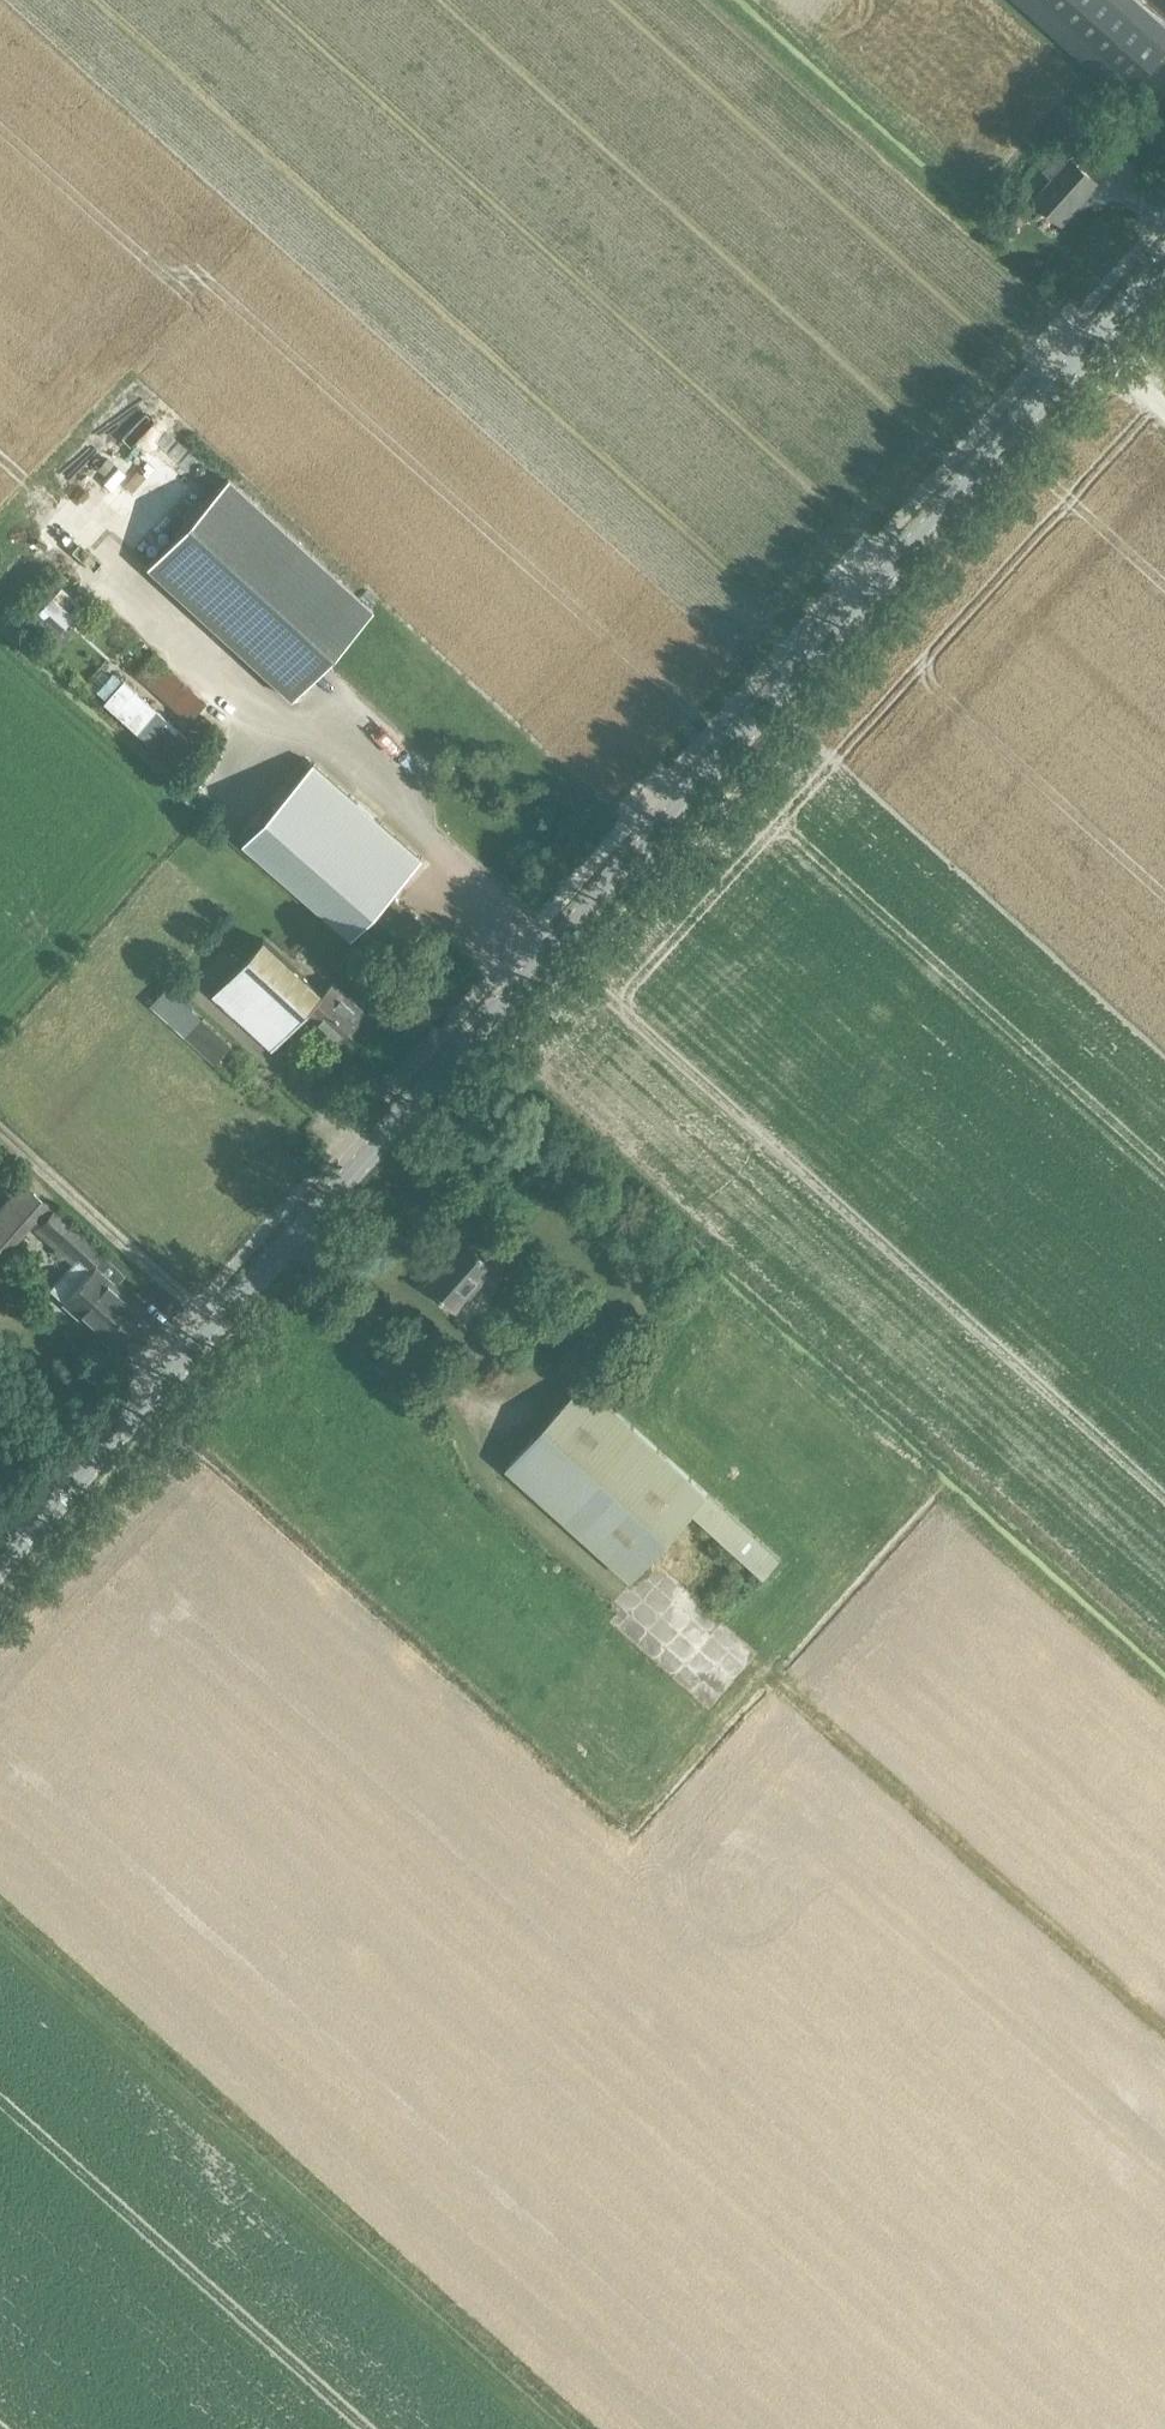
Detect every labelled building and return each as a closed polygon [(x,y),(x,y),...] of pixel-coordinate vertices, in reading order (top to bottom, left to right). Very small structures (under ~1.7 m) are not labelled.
[(1164,51),(1164,21),(1142,0),(1016,0),(1123,98),(1164,51)] [(1092,139),(1069,118),(1053,136),(1076,157),(1092,139)] [(1064,221),(1100,181),(1072,157),(1067,163),(1059,156),(1047,169),(1057,178),(1039,199),(1064,221)] [(130,397),(115,426),(132,435),(146,406),(130,397)] [(371,609),(225,477),(145,566),(291,698),(371,609)] [(65,625),(85,604),(62,583),(26,621),(57,649),(72,633),(65,625)] [(8,608),(0,612),(4,621),(12,618),(8,608)] [(189,721),(207,701),(153,652),(135,672),(189,721)] [(147,739),(167,717),(122,678),(121,679),(111,670),(95,689),(105,697),(103,700),(147,739)] [(352,936),(363,924),(396,953),(425,921),(391,891),(422,856),(313,761),(243,841),(352,936)] [(340,1041),(367,1010),(336,982),(326,993),(265,938),(214,995),(273,1048),(306,1011),(340,1041)] [(216,1062),(217,1062),(233,1044),(168,984),(151,1003),(216,1062)] [(117,1284),(126,1274),(55,1209),(56,1206),(51,1201),(48,1204),(22,1180),(0,1205),(0,1249),(6,1254),(36,1220),(39,1223),(33,1229),(71,1264),(78,1257),(93,1270),(65,1301),(112,1344),(144,1309),(117,1284)] [(427,1282),(459,1311),(497,1268),(505,1275),(519,1260),(492,1236),(480,1249),(465,1237),(449,1254),(451,1255),(427,1282)] [(633,1575),(692,1509),(705,1494),(580,1383),(508,1464),(633,1575)] [(708,1491),(705,1494),(692,1509),(764,1574),(782,1555),(708,1491)]
